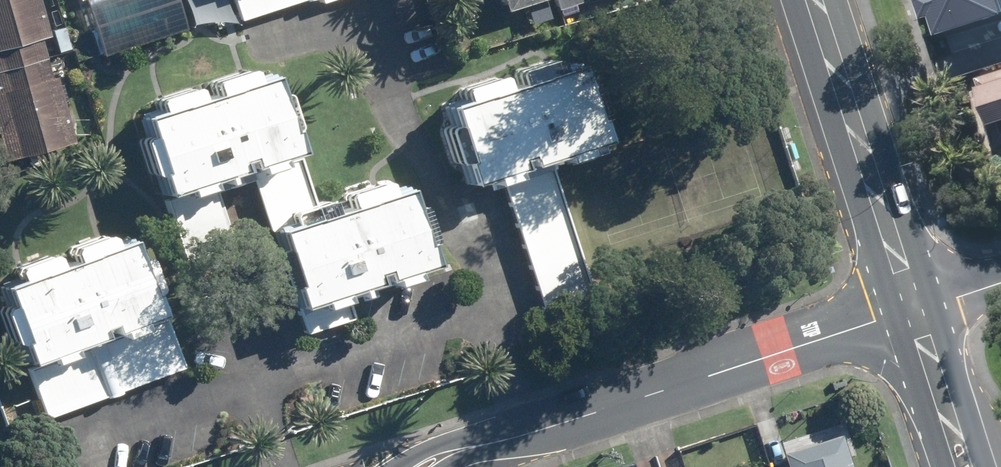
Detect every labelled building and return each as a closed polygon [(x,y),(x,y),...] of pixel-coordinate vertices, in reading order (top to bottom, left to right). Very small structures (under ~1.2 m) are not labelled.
[(22,49),(17,30),(26,27),(19,0),(0,0),(0,55),(22,49)] [(155,0),(62,0),(78,47),(161,21),(155,0)] [(216,12),(253,0),(212,0),(216,12)] [(586,135),(550,27),(393,77),(429,188),(481,172),(512,266),(568,236),(540,150),(586,135)] [(51,133),(32,69),(28,70),(22,49),(0,55),(0,147),(51,133)] [(279,146),(251,62),(112,107),(159,252),(210,234),(190,174),(225,163),(280,325),(328,309),(320,287),(369,270),(372,278),(396,271),(393,263),(414,256),(388,179),(295,208),(274,147),(279,146)] [(981,77),(1000,139),(1000,70),(981,77)] [(112,230),(0,272),(0,353),(21,410),(159,360),(112,230)] [(823,418),(764,436),(768,450),(751,455),(755,466),(838,466),(823,418)]
